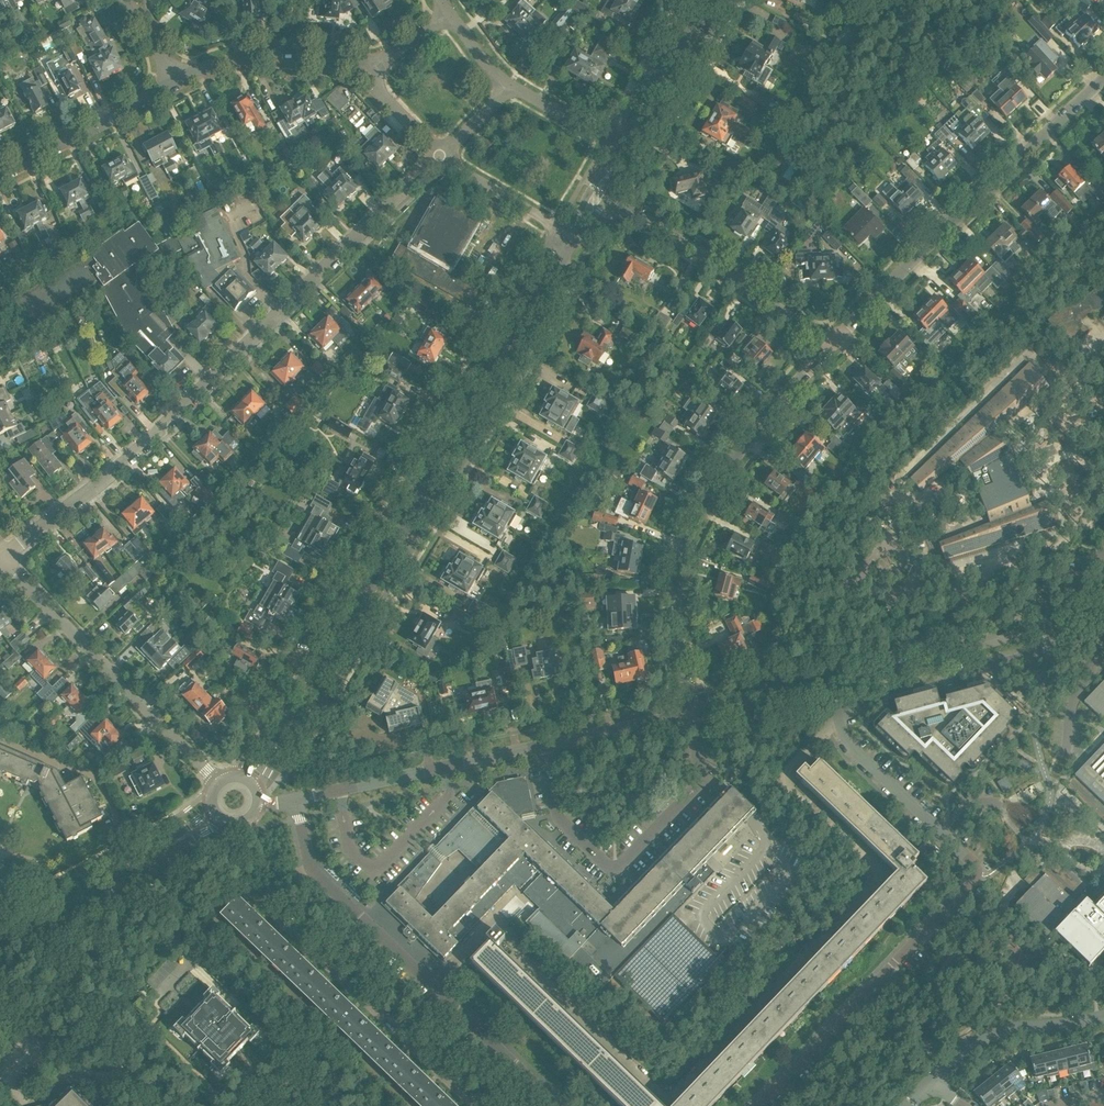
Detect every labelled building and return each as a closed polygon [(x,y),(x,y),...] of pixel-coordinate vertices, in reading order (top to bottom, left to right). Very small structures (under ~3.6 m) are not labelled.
[(3,14),(8,12),(11,18),(16,16),(8,2),(7,0),(0,0),(0,13),(3,14)] [(8,2),(16,16),(21,13),(14,0),(7,0),(8,2)] [(68,15),(77,9),(73,3),(78,0),(59,0),(68,15)] [(181,14),(182,15),(182,17),(182,18),(187,21),(188,20),(192,23),(202,7),(205,1),(203,0),(190,0),(181,14)] [(211,1),(216,10),(222,6),(218,0),(212,0),(211,1)] [(247,18),(249,18),(249,19),(253,18),(255,17),(260,16),(258,0),(243,0),(244,11),(245,18),(247,18)] [(319,18),(325,18),(326,19),(326,20),(328,20),(331,20),(332,19),(335,19),(338,19),(338,15),(338,14),(345,15),(355,9),(354,7),(350,0),(326,0),(325,4),(325,9),(322,9),(320,9),(319,13),(319,18)] [(354,7),(355,9),(362,4),(372,18),(373,19),(378,16),(379,16),(383,14),(383,13),(383,12),(385,11),(377,0),(350,0),(354,7)] [(385,11),(389,8),(389,5),(391,4),(394,2),(393,0),(377,0),(385,11)] [(519,9),(506,23),(508,24),(507,25),(511,29),(512,28),(517,32),(535,12),(523,1),(522,0),(517,6),(519,9)] [(626,0),(609,0),(605,6),(607,7),(604,13),(626,27),(630,21),(638,7),(626,0)] [(816,4),(825,9),(829,1),(828,0),(819,0),(816,4)] [(1092,4),(1089,0),(1079,0),(1088,9),(1092,4)] [(578,2),(573,11),(584,18),(586,15),(595,20),(599,14),(598,13),(599,11),(584,2),(582,4),(578,2)] [(858,17),(838,5),(837,9),(856,20),(858,17)] [(202,7),(192,23),(193,24),(194,25),(197,27),(199,27),(202,29),(205,28),(206,28),(207,26),(209,27),(213,20),(216,15),(202,7)] [(567,7),(551,25),(558,31),(574,13),(567,7)] [(884,13),(877,8),(873,14),(880,19),(884,13)] [(1076,14),(1070,20),(1073,23),(1088,39),(1090,38),(1091,40),(1095,36),(1094,34),(1098,31),(1093,25),(1080,11),(1078,8),(1073,12),(1076,14)] [(535,12),(517,32),(522,37),(521,38),(526,42),(527,41),(528,42),(532,45),(534,43),(538,38),(537,38),(536,37),(548,23),(535,12)] [(21,13),(16,16),(22,27),(27,25),(21,13)] [(582,18),(574,13),(566,27),(574,31),(582,18)] [(1042,21),(1050,30),(1056,24),(1049,15),(1042,21)] [(1028,22),(1033,27),(1048,43),(1053,38),(1034,17),(1028,22)] [(83,26),(77,30),(86,45),(89,43),(89,44),(93,42),(95,46),(105,39),(94,20),(89,23),(86,18),(80,21),(83,26)] [(58,24),(62,31),(72,25),(69,19),(58,24)] [(1063,27),(1061,29),(1067,36),(1078,48),(1083,44),(1085,45),(1089,41),(1088,40),(1088,39),(1073,23),(1068,28),(1065,25),(1063,27)] [(589,60),(579,77),(593,85),(603,68),(602,67),(603,64),(605,65),(605,63),(607,61),(605,60),(612,48),(610,47),(613,41),(604,35),(600,41),(589,60)] [(752,42),(745,55),(765,67),(776,48),(779,49),(782,51),(786,44),(780,40),(779,41),(770,36),(763,49),(752,42)] [(89,43),(86,45),(87,46),(89,47),(90,46),(92,51),(97,48),(99,52),(102,57),(102,56),(112,74),(113,74),(121,69),(117,61),(118,60),(105,39),(95,46),(93,42),(89,44),(89,43)] [(1029,69),(1030,70),(1037,77),(1039,74),(1045,81),(1056,71),(1048,63),(1051,60),(1053,62),(1058,58),(1041,40),(1033,48),(1034,50),(1025,58),(1028,62),(1027,62),(1029,64),(1029,63),(1032,66),(1029,69)] [(75,41),(68,45),(69,47),(75,57),(84,52),(82,48),(78,46),(75,41)] [(786,46),(782,52),(788,56),(792,49),(786,46)] [(65,58),(58,63),(65,76),(58,80),(67,97),(69,97),(69,98),(75,95),(74,94),(79,91),(78,89),(77,87),(78,86),(74,79),(73,79),(69,73),(66,67),(77,61),(75,57),(69,47),(62,51),(64,55),(65,58)] [(578,48),(565,70),(579,77),(589,60),(584,57),(586,53),(578,48)] [(813,60),(819,64),(824,56),(817,53),(813,60)] [(745,55),(737,68),(747,74),(746,75),(745,77),(757,85),(756,86),(762,89),(773,71),(765,67),(745,55)] [(92,62),(90,63),(100,82),(108,78),(109,77),(109,76),(112,74),(102,56),(102,57),(92,62)] [(1001,93),(1010,102),(1016,108),(1026,99),(1015,87),(1023,79),(1009,65),(992,82),(1000,91),(1001,93)] [(21,85),(20,86),(23,91),(25,96),(29,104),(34,114),(36,113),(37,115),(44,111),(43,109),(48,106),(38,89),(47,84),(39,68),(34,70),(39,81),(35,83),(33,78),(28,81),(21,85)] [(327,99),(340,112),(350,102),(337,89),(327,99)] [(986,100),(978,91),(977,90),(972,95),(981,104),(986,100)] [(990,101),(999,110),(1006,118),(1016,108),(1010,102),(1001,93),(1000,91),(990,101)] [(778,115),(783,107),(760,94),(755,102),(778,115)] [(240,101),(233,106),(244,126),(251,121),(257,130),(264,126),(254,108),(247,97),(245,98),(244,96),(239,100),(240,101)] [(751,112),(756,104),(742,96),(738,104),(751,112)] [(959,111),(955,115),(963,123),(981,142),(989,133),(981,124),(984,121),(980,117),(985,113),(970,96),(967,99),(962,100),(961,104),(966,109),(961,114),(959,111)] [(303,121),(310,133),(315,130),(312,125),(314,124),(310,117),(315,113),(306,98),(304,99),(303,98),(300,100),(299,102),(294,105),(293,103),(292,103),(303,121)] [(714,112),(710,120),(730,131),(736,134),(745,139),(750,142),(756,133),(746,128),(745,131),(732,124),(735,118),(735,117),(738,113),(739,112),(722,102),(718,107),(717,109),(715,108),(713,111),(714,112)] [(280,110),(286,120),(277,125),(286,140),(292,136),(290,131),(304,122),(303,121),(292,103),(291,104),(290,103),(289,103),(286,105),(286,107),(280,110)] [(4,131),(9,128),(11,128),(15,126),(15,125),(9,114),(7,108),(1,112),(0,110),(0,124),(4,131)] [(376,116),(370,110),(366,114),(376,124),(381,119),(377,115),(376,116)] [(202,117),(199,119),(210,140),(211,140),(215,138),(214,136),(219,133),(226,129),(224,125),(221,121),(218,122),(216,123),(212,115),(211,112),(209,113),(206,112),(203,114),(202,117)] [(939,131),(947,139),(951,143),(959,136),(972,150),(981,142),(963,123),(955,115),(943,127),(939,131)] [(188,124),(187,125),(193,136),(189,138),(188,138),(193,147),(194,146),(197,152),(199,151),(200,153),(210,148),(211,148),(214,146),(211,140),(210,140),(199,119),(195,120),(193,120),(189,122),(188,124)] [(710,120),(702,134),(709,138),(710,136),(727,146),(731,139),(741,145),(745,139),(736,134),(730,131),(710,120)] [(368,141),(386,160),(388,159),(388,160),(393,155),(392,155),(397,150),(375,128),(365,138),(368,141)] [(346,144),(352,140),(345,129),(339,133),(346,144)] [(936,143),(927,152),(930,155),(948,173),(956,165),(939,146),(942,143),(947,139),(939,131),(934,135),(935,135),(939,140),(936,143)] [(160,138),(155,141),(164,157),(168,155),(170,160),(178,156),(176,151),(167,135),(165,135),(164,134),(159,137),(160,138)] [(279,146),(282,145),(287,142),(281,134),(274,138),(279,146)] [(1091,146),(1102,157),(1103,159),(1103,134),(1091,146)] [(487,149),(492,145),(487,140),(483,145),(487,149)] [(146,146),(144,147),(152,161),(155,169),(162,165),(163,164),(167,163),(164,157),(155,141),(149,144),(148,142),(145,144),(146,146)] [(385,161),(386,160),(368,141),(357,152),(356,155),(357,158),(359,161),(364,166),(369,162),(377,170),(381,165),(383,165),(385,163),(385,161)] [(219,144),(215,146),(219,154),(223,152),(219,144)] [(211,148),(210,148),(214,157),(219,154),(215,146),(214,146),(211,148)] [(285,151),(283,152),(287,159),(293,155),(290,148),(289,148),(285,151)] [(730,175),(737,162),(721,153),(714,166),(730,175)] [(906,162),(914,170),(918,166),(916,163),(920,159),(914,153),(909,158),(910,159),(906,162)] [(930,155),(921,163),(939,182),(948,173),(930,155)] [(117,161),(113,163),(121,180),(122,179),(125,184),(140,176),(132,163),(129,165),(128,164),(125,157),(123,158),(121,158),(117,160),(117,161)] [(173,161),(168,163),(172,172),(174,175),(179,173),(177,170),(173,161)] [(103,169),(101,170),(105,177),(110,186),(121,180),(113,163),(109,165),(107,165),(103,167),(103,169)] [(168,163),(163,166),(168,175),(171,180),(176,178),(174,175),(172,172),(168,163)] [(907,179),(896,190),(913,207),(922,198),(919,195),(921,193),(916,187),(913,189),(912,187),(920,179),(907,166),(900,173),(907,179)] [(200,177),(195,167),(188,170),(193,181),(200,177)] [(708,179),(720,186),(727,174),(726,174),(715,167),(708,179)] [(1087,200),(1093,194),(1100,202),(1103,198),(1103,188),(1093,176),(1084,184),(1069,168),(1066,170),(1065,170),(1061,173),(1061,175),(1058,177),(1059,178),(1054,183),(1062,191),(1067,186),(1080,201),(1083,203),(1087,200)] [(327,170),(323,174),(347,198),(351,195),(355,195),(358,192),(358,188),(339,169),(333,175),(327,170)] [(692,195),(693,195),(694,199),(709,195),(703,173),(702,173),(701,173),(697,174),(688,177),(688,176),(671,181),(672,184),(675,195),(682,193),(690,191),(692,193),(692,195)] [(322,174),(318,179),(329,190),(324,195),(324,196),(337,209),(339,207),(342,208),(345,205),(345,200),(346,199),(347,198),(323,174),(322,174)] [(147,175),(139,180),(150,201),(152,200),(153,203),(160,200),(158,197),(159,197),(147,175)] [(315,184),(312,178),(306,181),(309,187),(315,184)] [(74,184),(70,186),(79,202),(83,210),(87,218),(95,215),(90,206),(89,207),(85,199),(90,196),(82,180),(80,181),(78,180),(74,182),(74,184)] [(208,188),(215,201),(229,193),(223,180),(208,188)] [(849,189),(852,192),(857,187),(854,184),(849,189)] [(882,193),(890,201),(893,204),(904,216),(913,207),(896,190),(891,185),(882,193)] [(60,191),(59,192),(67,208),(79,202),(70,186),(66,188),(64,188),(61,189),(60,191)] [(121,189),(126,199),(131,196),(126,187),(121,189)] [(866,208),(872,202),(857,187),(852,192),(851,193),(866,208)] [(94,193),(101,205),(106,202),(100,190),(94,193)] [(1032,200),(1031,200),(1043,213),(1051,222),(1063,211),(1067,215),(1073,208),(1056,190),(1051,195),(1049,194),(1046,197),(1040,191),(1036,196),(1034,195),(1032,198),(1032,200)] [(873,200),(882,209),(887,203),(875,191),(871,195),(874,198),(873,200)] [(745,238),(759,216),(761,213),(768,217),(776,206),(780,198),(771,192),(762,206),(748,197),(743,205),(744,206),(743,206),(738,214),(735,218),(738,220),(732,229),(739,234),(745,238)] [(304,195),(289,210),(312,234),(316,230),(318,230),(320,227),(320,226),(321,225),(313,217),(318,213),(310,205),(312,203),(304,195)] [(1028,218),(1020,226),(1024,230),(1028,234),(1037,243),(1044,237),(1039,232),(1040,232),(1040,231),(1040,230),(1040,229),(1041,228),(1041,227),(1041,226),(1041,225),(1041,224),(1041,223),(1040,223),(1040,222),(1037,219),(1043,213),(1031,200),(1030,201),(1028,201),(1026,203),(1026,205),(1021,210),(1026,216),(1028,218)] [(31,206),(28,208),(36,225),(37,225),(41,232),(45,240),(50,238),(42,222),(48,219),(39,202),(37,203),(35,203),(32,205),(31,206)] [(469,234),(475,224),(439,203),(433,214),(428,223),(424,230),(420,238),(414,249),(402,242),(391,261),(419,277),(442,289),(469,305),(479,286),(459,275),(449,269),(455,258),(460,251),(464,243),(469,234)] [(175,237),(157,247),(161,257),(167,258),(183,250),(188,260),(192,267),(200,282),(205,291),(212,287),(215,291),(235,311),(244,302),(255,291),(235,271),(236,270),(234,267),(233,263),(240,259),(214,206),(212,207),(210,208),(206,210),(207,210),(208,213),(193,220),(194,221),(189,223),(190,225),(182,230),(174,234),(175,237)] [(18,214),(16,215),(25,231),(36,225),(28,208),(24,210),(22,210),(18,212),(18,214)] [(772,220),(764,230),(774,237),(765,250),(772,255),(777,259),(777,257),(789,242),(788,242),(782,237),(784,234),(786,230),(780,226),(788,215),(780,209),(772,220)] [(874,239),(884,229),(864,209),(851,223),(853,225),(846,231),(859,245),(870,234),(874,239)] [(83,210),(78,212),(83,221),(87,218),(83,210)] [(289,210),(280,219),(282,221),(285,224),(281,228),(284,231),(289,237),(291,239),(296,234),(303,242),(305,241),(306,241),(309,238),(309,237),(312,234),(289,210)] [(815,222),(809,218),(805,223),(811,227),(815,222)] [(75,267),(13,300),(19,311),(29,330),(98,282),(103,288),(101,290),(118,323),(127,340),(132,345),(148,360),(149,359),(152,362),(154,364),(153,366),(161,373),(165,377),(166,377),(168,377),(172,373),(172,371),(183,359),(166,342),(175,333),(172,327),(172,326),(163,313),(163,312),(159,308),(159,307),(137,266),(153,255),(161,257),(157,247),(155,248),(138,224),(124,234),(122,232),(120,233),(90,255),(91,257),(83,262),(81,264),(75,267)] [(170,224),(162,229),(167,237),(175,233),(170,224)] [(822,237),(837,251),(844,244),(824,224),(821,227),(826,233),(822,237)] [(1004,226),(994,235),(1005,246),(1006,247),(1014,255),(1020,249),(1014,243),(1018,240),(1004,226)] [(1024,230),(1018,235),(1022,240),(1028,234),(1024,230)] [(28,243),(22,232),(17,234),(23,245),(28,243)] [(41,232),(36,234),(40,243),(45,241),(45,240),(41,232)] [(994,235),(985,244),(994,254),(999,259),(998,261),(997,260),(995,263),(992,266),(992,267),(991,268),(1005,282),(1010,286),(1012,284),(1007,279),(1008,279),(1009,269),(1004,264),(1014,255),(1006,247),(1005,246),(994,235)] [(253,242),(258,247),(262,243),(257,238),(253,242)] [(16,241),(9,245),(14,255),(21,251),(16,241)] [(254,251),(258,247),(253,242),(249,246),(254,251)] [(274,244),(265,253),(278,267),(282,263),(284,263),(286,260),(286,259),(287,258),(286,257),(274,244)] [(798,256),(797,256),(797,266),(801,266),(803,266),(803,267),(803,271),(801,271),(798,272),(799,276),(799,281),(822,279),(822,267),(821,259),(821,254),(811,254),(811,251),(798,252),(798,256)] [(986,253),(983,252),(980,255),(989,264),(992,261),(989,256),(988,255),(988,254),(987,254),(987,253),(986,253)] [(265,253),(255,263),(259,267),(260,268),(261,269),(265,273),(268,276),(269,276),(271,276),(274,273),(273,271),(278,267),(265,253)] [(831,258),(821,259),(822,267),(822,279),(841,278),(841,267),(841,263),(842,263),(842,260),(837,254),(831,255),(831,258)] [(653,272),(630,259),(626,267),(625,267),(624,269),(618,280),(626,284),(628,284),(628,282),(629,282),(631,279),(638,283),(641,277),(647,281),(653,272)] [(686,266),(679,262),(676,267),(683,271),(686,266)] [(964,267),(959,272),(973,286),(981,294),(991,284),(996,289),(997,290),(1000,286),(1005,291),(1010,286),(1005,282),(991,268),(983,276),(981,274),(974,267),(969,262),(968,263),(964,267)] [(256,272),(251,275),(252,276),(258,281),(262,277),(265,273),(261,269),(260,268),(256,272)] [(954,274),(949,280),(950,281),(949,282),(960,294),(961,294),(957,297),(959,299),(955,303),(965,313),(970,309),(966,306),(979,292),(981,294),(973,286),(959,272),(956,275),(955,275),(954,274)] [(362,284),(360,286),(373,300),(384,289),(389,285),(379,275),(374,279),(371,275),(365,281),(364,281),(362,283),(362,284)] [(1095,282),(1099,287),(1089,296),(1084,289),(1062,309),(1061,308),(1059,310),(1060,311),(1048,321),(1069,346),(1070,346),(1070,345),(1086,331),(1087,331),(1076,318),(1084,311),(1089,316),(1092,313),(1094,315),(1094,314),(1103,305),(1103,291),(1103,290),(1103,275),(1095,282)] [(355,291),(345,301),(358,315),(373,300),(360,286),(358,288),(357,288),(355,290),(355,291)] [(405,302),(412,296),(403,286),(396,292),(405,302)] [(200,299),(207,306),(211,302),(204,294),(200,299)] [(431,303),(415,295),(409,306),(425,315),(431,303)] [(924,307),(941,325),(947,331),(959,319),(949,309),(947,311),(934,297),(924,307)] [(687,318),(685,320),(697,329),(711,310),(709,309),(709,307),(705,303),(703,304),(699,301),(698,302),(687,318)] [(955,303),(951,307),(961,317),(965,313),(955,303)] [(353,315),(344,307),(340,311),(348,319),(353,315)] [(934,344),(934,343),(947,331),(941,325),(924,307),(920,311),(919,310),(913,315),(915,316),(914,317),(913,318),(924,328),(916,336),(929,349),(934,344)] [(164,312),(163,313),(172,326),(172,327),(173,326),(179,320),(167,309),(164,312)] [(200,316),(195,321),(209,335),(210,334),(212,334),(214,332),(214,330),(218,326),(203,310),(199,313),(198,314),(199,315),(200,316)] [(668,329),(673,321),(671,320),(671,319),(659,312),(651,327),(665,335),(668,329)] [(389,322),(392,318),(388,314),(384,317),(389,322)] [(673,321),(668,329),(673,333),(677,328),(684,318),(679,314),(674,321),(673,321)] [(77,327),(73,316),(65,320),(69,330),(77,327)] [(323,322),(319,327),(332,340),(338,346),(348,335),(343,330),(349,325),(342,318),(336,324),(329,317),(327,318),(326,318),(323,321),(323,322)] [(188,323),(184,328),(199,344),(204,340),(206,340),(209,337),(209,335),(195,321),(191,326),(188,323)] [(641,329),(627,322),(619,336),(633,343),(641,329)] [(712,327),(700,343),(707,348),(711,342),(713,340),(715,341),(721,345),(722,343),(728,347),(732,343),(741,331),(738,329),(739,327),(735,325),(734,326),(729,322),(723,331),(720,334),(712,327)] [(322,350),(332,340),(319,327),(315,331),(313,331),(310,334),(310,336),(309,336),(322,350)] [(428,327),(420,339),(426,342),(425,342),(441,351),(448,339),(446,338),(447,337),(448,334),(442,330),(439,334),(433,330),(428,327)] [(612,342),(610,341),(613,336),(603,331),(597,342),(584,334),(579,341),(583,343),(577,353),(582,356),(579,361),(588,367),(591,362),(597,365),(606,348),(608,349),(609,349),(610,349),(612,348),(613,346),(613,344),(613,343),(612,342)] [(737,342),(743,346),(749,337),(743,333),(737,342)] [(914,349),(898,334),(895,337),(893,336),(887,342),(903,357),(907,361),(912,356),(913,357),(918,352),(919,353),(920,351),(925,357),(930,352),(920,343),(914,349)] [(753,338),(741,352),(748,359),(746,361),(747,363),(746,364),(746,365),(745,365),(745,366),(745,367),(745,368),(746,369),(746,370),(747,370),(748,371),(749,371),(750,371),(751,371),(752,371),(753,370),(754,369),(756,370),(771,354),(753,338)] [(425,342),(418,355),(433,364),(441,351),(425,342)] [(895,369),(889,375),(887,377),(897,386),(903,380),(900,377),(902,375),(904,375),(906,374),(907,373),(907,371),(906,370),(912,365),(907,361),(903,357),(887,342),(881,349),(883,350),(879,354),(895,369)] [(346,354),(351,359),(355,355),(350,350),(346,354)] [(411,364),(394,353),(389,361),(406,372),(411,364)] [(120,354),(112,362),(115,370),(143,399),(149,393),(136,379),(134,377),(138,372),(127,361),(120,354)] [(281,364),(295,378),(305,368),(291,354),(290,356),(289,356),(286,358),(286,360),(281,364)] [(347,363),(351,359),(346,354),(342,358),(347,363)] [(728,371),(733,366),(724,359),(720,364),(728,371)] [(108,364),(108,365),(112,373),(116,377),(109,385),(123,399),(128,395),(138,404),(139,403),(141,404),(143,401),(143,399),(115,370),(112,362),(108,364)] [(318,362),(311,368),(323,381),(330,375),(326,370),(319,363),(318,362)] [(285,388),(295,378),(281,364),(277,368),(276,368),(273,371),(273,373),(271,374),(285,388)] [(331,365),(326,370),(330,375),(331,376),(333,377),(338,373),(331,365)] [(400,382),(404,374),(388,365),(384,372),(400,382)] [(858,384),(853,388),(856,391),(862,397),(871,405),(881,395),(887,390),(881,384),(880,384),(864,370),(861,373),(858,373),(855,376),(855,379),(854,380),(858,384)] [(719,398),(723,392),(731,399),(733,397),(738,391),(742,386),(725,373),(717,383),(714,384),(710,388),(711,391),(710,391),(719,398)] [(903,393),(889,380),(884,385),(891,391),(889,393),(896,400),(903,393)] [(306,390),(314,398),(321,392),(313,384),(306,390)] [(387,387),(378,401),(401,414),(403,412),(405,411),(407,408),(406,407),(410,400),(396,392),(398,389),(389,384),(387,387)] [(94,391),(91,394),(116,425),(117,424),(119,424),(121,422),(121,421),(122,420),(114,410),(115,410),(110,404),(117,398),(109,388),(107,389),(103,385),(94,391)] [(684,391),(694,399),(699,393),(688,385),(684,391)] [(544,401),(570,416),(577,404),(551,389),(549,392),(547,390),(542,398),(545,400),(544,401)] [(1002,390),(934,456),(946,471),(959,460),(971,475),(990,523),(959,535),(968,559),(1058,528),(1047,501),(1031,507),(1011,453),(994,432),(1019,411),(1002,390)] [(252,392),(241,403),(255,417),(257,415),(261,419),(270,411),(266,406),(257,396),(252,392)] [(587,406),(601,414),(609,400),(595,392),(587,406)] [(86,397),(83,400),(89,408),(85,411),(95,423),(99,420),(100,419),(102,421),(109,430),(111,428),(113,429),(115,426),(115,425),(116,425),(91,394),(90,393),(86,397)] [(11,415),(6,403),(10,401),(7,394),(0,398),(0,421),(11,415)] [(285,407),(296,419),(307,408),(295,396),(285,407)] [(828,406),(846,422),(852,416),(853,417),(857,412),(839,396),(835,401),(834,400),(828,406)] [(361,420),(358,426),(367,432),(371,426),(370,425),(372,421),(375,424),(379,417),(394,426),(401,414),(378,401),(376,399),(363,421),(361,420)] [(53,401),(57,411),(61,409),(57,400),(53,401)] [(695,400),(686,412),(691,415),(692,415),(692,416),(709,427),(710,425),(711,426),(714,422),(713,421),(717,416),(701,404),(699,403),(695,400)] [(570,417),(570,416),(544,401),(543,403),(538,411),(541,413),(538,417),(569,435),(577,421),(570,417)] [(241,403),(231,413),(244,427),(255,417),(241,403)] [(611,416),(623,423),(629,413),(616,406),(611,416)] [(845,422),(846,422),(828,406),(823,412),(824,413),(820,417),(842,438),(846,434),(847,435),(853,429),(845,422)] [(295,418),(286,409),(275,420),(285,430),(291,425),(290,423),(295,418)] [(686,420),(682,426),(684,427),(700,439),(709,427),(692,416),(692,415),(691,415),(686,412),(682,417),(686,420)] [(327,424),(330,418),(320,413),(317,418),(327,424)] [(64,414),(60,417),(61,418),(83,446),(85,449),(86,448),(88,449),(91,447),(90,445),(92,444),(86,437),(88,436),(91,433),(87,428),(82,422),(76,414),(68,419),(64,414)] [(660,425),(671,433),(674,429),(679,422),(667,414),(667,415),(665,414),(662,418),(661,418),(658,423),(661,425),(660,425)] [(0,421),(0,435),(9,431),(13,439),(26,433),(22,424),(17,426),(11,415),(0,421)] [(55,418),(48,421),(53,432),(54,433),(59,428),(65,435),(62,438),(63,440),(67,447),(70,445),(71,444),(79,454),(80,453),(82,454),(84,452),(84,450),(85,449),(83,446),(61,418),(60,417),(57,420),(56,421),(55,418)] [(896,417),(890,422),(894,426),(900,421),(896,417)] [(327,424),(326,425),(348,438),(353,431),(341,424),(330,418),(327,424)] [(877,430),(885,439),(892,432),(883,424),(877,430)] [(669,435),(671,433),(660,425),(658,429),(655,427),(651,435),(665,444),(670,436),(669,435)] [(37,437),(34,429),(28,432),(31,439),(37,437)] [(48,436),(30,450),(51,476),(62,467),(50,452),(56,448),(52,442),(58,438),(54,433),(53,432),(48,436)] [(211,433),(202,442),(214,454),(217,456),(219,459),(224,463),(227,460),(242,445),(230,433),(223,440),(216,432),(212,435),(211,433)] [(796,441),(796,442),(796,443),(796,444),(797,444),(797,445),(814,459),(819,453),(821,455),(825,450),(806,434),(803,439),(802,438),(801,438),(800,438),(800,437),(799,437),(799,438),(798,438),(797,438),(797,439),(796,439),(796,440),(796,441)] [(274,443),(278,439),(273,435),(270,438),(274,443)] [(831,443),(839,450),(843,445),(836,438),(831,443)] [(217,456),(214,454),(202,442),(194,449),(196,451),(193,454),(202,464),(205,461),(211,467),(219,459),(217,456)] [(562,448),(576,457),(580,450),(566,442),(562,448)] [(842,453),(839,450),(831,443),(827,448),(838,458),(842,453)] [(308,444),(302,454),(310,458),(316,449),(308,444)] [(513,456),(538,472),(546,459),(520,444),(518,447),(515,445),(510,453),(513,455),(513,456)] [(787,459),(787,460),(787,461),(788,461),(788,462),(789,462),(789,463),(790,463),(791,463),(792,463),(793,462),(794,462),(794,461),(799,466),(805,470),(814,459),(797,445),(788,456),(788,457),(787,457),(787,458),(787,459)] [(667,453),(663,460),(680,470),(681,469),(682,469),(685,465),(684,464),(688,458),(669,446),(666,452),(667,453)] [(572,464),(576,457),(562,448),(558,455),(572,464)] [(614,461),(618,454),(610,449),(606,456),(614,461)] [(373,469),(372,467),(373,465),(372,465),(375,460),(363,453),(361,456),(355,453),(355,454),(353,454),(347,465),(348,466),(347,467),(366,478),(369,473),(371,473),(373,469)] [(538,472),(513,456),(512,458),(507,467),(509,468),(507,472),(532,487),(540,473),(538,472)] [(646,465),(639,475),(651,482),(657,472),(672,482),(680,470),(663,460),(657,456),(655,460),(655,461),(651,468),(646,465)] [(606,466),(610,460),(605,457),(602,463),(606,466)] [(22,499),(36,488),(27,477),(33,472),(24,460),(10,471),(16,479),(10,484),(22,499)] [(623,469),(611,463),(606,472),(617,479),(623,469)] [(799,466),(792,474),(812,488),(817,482),(805,472),(805,470),(799,466)] [(241,481),(244,478),(250,471),(245,467),(239,473),(236,476),(241,481)] [(363,483),(366,478),(347,467),(344,473),(346,474),(342,481),(350,485),(347,490),(355,495),(358,490),(359,489),(362,489),(364,485),(363,483)] [(170,474),(167,477),(183,494),(184,493),(186,495),(187,496),(191,492),(193,491),(207,506),(200,513),(205,518),(221,504),(197,477),(189,484),(189,483),(190,481),(188,479),(186,477),(184,478),(180,473),(175,469),(174,470),(172,470),(170,472),(170,474)] [(766,483),(765,485),(774,492),(780,496),(779,496),(777,499),(784,504),(785,504),(797,488),(794,485),(793,485),(792,487),(779,477),(774,473),(770,478),(768,477),(765,482),(766,483)] [(641,489),(645,482),(633,475),(628,485),(632,487),(633,485),(641,489)] [(232,490),(238,484),(241,481),(236,476),(233,479),(227,485),(232,490)] [(160,483),(159,484),(173,499),(174,497),(178,501),(180,503),(182,501),(185,498),(184,498),(182,495),(183,494),(167,477),(164,479),(163,479),(161,481),(160,483)] [(330,480),(323,492),(333,498),(340,485),(330,480)] [(798,480),(794,485),(797,488),(807,496),(811,490),(798,480)] [(657,500),(640,492),(637,497),(633,495),(629,502),(634,505),(651,513),(657,500)] [(303,528),(329,542),(331,539),(330,538),(335,529),(325,524),(329,518),(324,515),(330,504),(316,496),(309,507),(316,511),(310,520),(308,519),(303,528)] [(534,497),(530,504),(543,511),(544,512),(548,505),(534,497)] [(824,498),(819,504),(825,509),(830,503),(824,498)] [(135,505),(132,507),(145,522),(155,513),(154,512),(142,499),(138,502),(137,502),(135,504),(135,505)] [(645,526),(651,513),(634,505),(629,502),(622,499),(615,514),(619,516),(619,517),(622,518),(623,517),(628,519),(629,518),(645,526)] [(481,512),(509,528),(516,515),(491,501),(488,505),(486,504),(481,512)] [(745,515),(744,516),(761,527),(757,532),(767,539),(776,526),(770,522),(774,517),(753,503),(748,510),(747,510),(745,513),(745,515)] [(156,510),(175,530),(181,525),(162,504),(156,510)] [(530,504),(526,510),(540,519),(544,512),(543,511),(530,504)] [(907,525),(914,528),(923,508),(916,505),(907,525)] [(127,511),(122,516),(129,524),(128,525),(131,529),(136,535),(148,525),(146,524),(145,522),(132,507),(131,508),(131,507),(127,511)] [(601,523),(604,514),(595,511),(592,520),(601,523)] [(781,511),(776,518),(787,525),(792,518),(781,511)] [(508,529),(509,528),(481,512),(479,515),(476,513),(472,522),(475,523),(473,526),(499,541),(506,528),(508,529)] [(193,518),(199,524),(204,520),(198,513),(193,518)] [(616,525),(618,518),(605,514),(603,521),(616,525)] [(587,529),(588,523),(578,520),(576,527),(587,529)] [(327,545),(329,542),(303,528),(299,536),(301,537),(295,548),(289,544),(283,555),(297,563),(303,552),(308,555),(311,549),(321,554),(326,545),(327,545)] [(98,531),(94,535),(95,536),(94,537),(105,552),(107,554),(111,551),(112,550),(116,554),(116,555),(124,550),(126,552),(130,557),(134,561),(136,564),(139,561),(142,558),(144,557),(130,542),(123,548),(119,543),(114,536),(112,537),(111,538),(108,533),(105,529),(100,533),(98,531)] [(604,533),(602,540),(615,542),(616,542),(617,535),(604,533)] [(615,542),(612,556),(618,557),(620,558),(640,561),(640,560),(642,560),(644,554),(641,553),(642,547),(628,545),(623,544),(625,536),(617,535),(616,542),(615,542)] [(758,547),(734,535),(731,542),(729,541),(725,548),(727,549),(727,550),(745,560),(749,553),(754,555),(758,547)] [(87,543),(84,545),(95,560),(105,552),(94,537),(91,540),(89,539),(87,541),(87,543)] [(137,537),(130,542),(144,557),(147,561),(153,555),(137,537)] [(777,549),(763,542),(760,549),(774,556),(777,549)] [(498,559),(512,567),(516,560),(502,552),(498,559)] [(450,567),(477,583),(485,570),(459,556),(457,560),(455,559),(450,567)] [(97,589),(88,598),(97,608),(99,610),(115,595),(116,596),(139,574),(146,581),(156,571),(147,561),(144,557),(142,558),(139,561),(136,564),(115,581),(116,582),(109,588),(106,585),(99,591),(97,589)] [(618,557),(617,562),(619,563),(618,572),(637,575),(640,561),(620,558),(618,557)] [(79,571),(66,558),(57,567),(75,586),(86,574),(93,582),(98,578),(87,565),(79,571)] [(508,574),(512,567),(498,559),(494,566),(508,574)] [(267,594),(292,609),(294,606),(292,605),(297,595),(288,590),(292,583),(287,580),(293,570),(278,562),(272,573),(279,577),(274,587),(272,585),(267,594)] [(477,584),(477,583),(450,567),(450,568),(449,567),(448,570),(445,568),(440,577),(443,578),(442,581),(468,596),(475,583),(477,584)] [(101,570),(97,573),(100,577),(106,585),(109,588),(116,582),(115,581),(104,568),(101,570)] [(611,570),(597,568),(596,575),(610,578),(611,570)] [(752,574),(748,584),(766,593),(768,590),(775,593),(778,588),(770,584),(771,584),(752,574)] [(733,578),(720,575),(714,596),(733,600),(737,586),(740,587),(742,579),(733,577),(733,578)] [(556,585),(555,595),(566,596),(566,585),(556,585)] [(141,586),(121,605),(127,611),(136,602),(147,592),(141,586)] [(274,615),(283,620),(289,611),(290,612),(292,609),(267,594),(260,591),(256,599),(259,601),(254,611),(251,610),(245,621),(259,629),(265,619),(271,622),(274,615)] [(202,609),(207,604),(198,595),(193,600),(202,609)] [(608,599),(609,631),(635,629),(635,624),(637,621),(637,605),(634,603),(634,597),(608,599)] [(468,612),(484,621),(490,610),(474,601),(468,612)] [(129,612),(116,625),(126,635),(133,628),(138,634),(151,621),(145,615),(144,614),(146,612),(136,602),(128,611),(129,612)] [(465,623),(469,616),(451,605),(444,618),(450,622),(453,616),(465,623)] [(1,632),(6,638),(10,634),(5,628),(12,622),(6,615),(9,612),(4,606),(0,610),(0,609),(0,631),(1,631),(1,632)] [(415,623),(416,627),(415,627),(432,637),(440,624),(431,619),(423,614),(419,621),(415,623)] [(725,642),(718,646),(720,650),(721,653),(720,653),(720,654),(719,655),(720,657),(721,659),(723,660),(725,660),(725,661),(736,656),(748,650),(742,639),(763,629),(758,618),(744,626),(739,617),(736,618),(736,617),(733,618),(725,622),(733,638),(725,641),(725,642)] [(146,656),(151,660),(172,640),(170,639),(172,637),(165,630),(163,632),(155,623),(140,636),(144,640),(136,648),(140,652),(141,651),(142,652),(141,653),(145,657),(146,656)] [(238,632),(250,640),(254,633),(242,626),(238,632)] [(412,634),(408,641),(419,647),(418,649),(417,652),(426,657),(437,640),(435,639),(432,637),(415,627),(415,628),(411,630),(412,634)] [(16,639),(10,644),(16,652),(31,640),(26,634),(23,633),(16,639)] [(622,645),(622,638),(609,638),(610,647),(622,645)] [(160,670),(167,663),(181,649),(172,640),(151,660),(154,664),(153,665),(158,670),(159,669),(160,670)] [(638,641),(626,644),(627,650),(639,647),(638,641)] [(181,649),(167,663),(174,670),(192,653),(185,646),(181,649)] [(236,649),(233,654),(239,658),(234,666),(241,670),(248,674),(251,668),(254,670),(256,666),(258,666),(260,663),(259,661),(262,656),(255,651),(253,655),(239,647),(237,646),(236,649)] [(189,670),(206,653),(200,647),(183,664),(189,670)] [(639,647),(627,650),(628,656),(630,664),(631,664),(634,678),(634,679),(634,681),(646,678),(639,647)] [(511,651),(507,652),(509,662),(510,668),(511,672),(517,668),(517,667),(526,665),(526,664),(532,663),(534,673),(533,673),(534,676),(534,680),(538,680),(543,679),(546,678),(546,679),(550,679),(550,678),(552,677),(555,676),(559,675),(557,668),(560,668),(558,660),(557,661),(553,661),(552,657),(551,653),(550,650),(537,653),(536,652),(532,653),(531,652),(525,651),(525,648),(511,651)] [(597,650),(589,651),(589,654),(593,672),(595,681),(603,679),(601,671),(606,670),(602,649),(597,650)] [(30,655),(25,660),(36,671),(48,659),(47,657),(43,653),(43,654),(39,650),(31,657),(30,655)] [(3,664),(8,670),(22,658),(17,652),(3,664)] [(616,667),(612,668),(614,676),(616,685),(621,684),(625,683),(624,681),(631,679),(634,679),(634,678),(631,664),(630,664),(628,656),(621,657),(618,658),(620,666),(616,667)] [(36,671),(32,675),(44,688),(49,684),(47,682),(51,679),(52,678),(51,677),(50,676),(57,668),(53,664),(54,663),(50,659),(49,660),(48,659),(36,671)] [(443,670),(430,662),(424,674),(437,682),(443,670)] [(509,662),(500,663),(502,670),(501,670),(505,688),(514,685),(511,672),(510,668),(509,662)] [(24,687),(28,683),(23,678),(20,682),(20,683),(24,687)] [(384,679),(366,709),(380,718),(383,714),(386,716),(388,717),(385,717),(387,724),(384,724),(386,735),(424,727),(418,698),(384,679)] [(183,686),(179,690),(182,694),(181,694),(195,709),(208,696),(195,683),(191,680),(186,685),(185,684),(183,686)] [(482,712),(497,709),(493,689),(491,680),(476,683),(477,686),(476,686),(482,712)] [(0,681),(0,695),(5,700),(12,694),(0,681)] [(1084,702),(1103,721),(1103,681),(1084,702)] [(24,687),(20,683),(20,682),(16,686),(20,691),(24,687)] [(877,728),(877,730),(877,732),(878,734),(898,753),(898,754),(904,759),(905,759),(906,759),(907,759),(912,754),(913,754),(914,754),(915,754),(946,784),(948,785),(950,785),(952,785),(953,784),(961,777),(961,775),(961,774),(961,769),(963,767),(964,766),(965,766),(966,767),(968,769),(970,770),(972,770),(974,770),(976,769),(993,751),(1008,736),(1008,734),(1008,733),(1008,731),(1002,726),(1002,725),(1002,724),(1002,723),(1005,720),(1006,720),(1007,720),(1008,720),(1009,721),(1010,721),(1012,721),(1013,721),(1014,720),(1017,715),(1018,713),(1017,712),(1016,710),(989,684),(988,683),(986,683),(969,688),(967,688),(966,690),(965,692),(965,694),(965,695),(965,697),(964,697),(959,698),(947,702),(941,704),(940,703),(939,703),(939,702),(936,690),(935,689),(933,688),(932,688),(906,695),(903,696),(898,697),(896,698),(895,700),(894,702),(894,704),(897,713),(896,714),(896,715),(895,716),(893,716),(889,716),(888,716),(887,717),(878,727),(877,728)] [(441,695),(448,693),(446,684),(439,686),(441,695)] [(45,696),(43,699),(46,702),(47,703),(53,697),(57,701),(60,704),(67,704),(69,706),(82,694),(80,693),(80,691),(78,689),(76,689),(72,685),(67,690),(64,693),(61,689),(56,693),(52,689),(45,696)] [(467,715),(482,712),(476,686),(468,688),(469,694),(462,696),(467,715)] [(69,706),(62,714),(66,718),(67,716),(68,716),(78,716),(77,723),(76,725),(80,729),(90,719),(83,711),(85,709),(90,703),(86,699),(86,697),(84,694),(82,694),(69,706)] [(208,696),(195,709),(211,725),(216,720),(219,723),(225,718),(222,714),(227,709),(218,700),(214,703),(208,696)] [(58,722),(62,718),(57,713),(53,717),(54,717),(58,722)] [(58,722),(54,717),(53,717),(49,721),(54,726),(58,722)] [(91,718),(80,730),(96,747),(99,744),(99,745),(100,745),(115,729),(114,728),(114,726),(112,723),(110,723),(106,720),(99,726),(91,718)] [(96,747),(105,757),(108,754),(113,761),(134,750),(130,745),(123,752),(117,745),(124,738),(120,734),(120,732),(118,729),(115,729),(103,741),(100,745),(99,745),(99,744),(96,747)] [(75,735),(64,746),(70,753),(81,742),(75,735)] [(211,735),(205,741),(210,745),(215,739),(211,735)] [(1074,775),(1103,804),(1103,745),(1074,775)] [(0,747),(0,772),(27,784),(26,785),(27,785),(28,782),(34,784),(38,782),(42,788),(40,789),(67,842),(92,828),(91,824),(103,818),(82,778),(66,787),(58,771),(0,747)] [(95,756),(91,752),(85,756),(90,761),(95,756)] [(152,766),(146,755),(136,761),(141,772),(129,778),(139,798),(163,786),(160,780),(161,780),(156,771),(155,772),(152,766)] [(817,765),(820,763),(819,762),(809,772),(804,768),(795,777),(801,782),(897,874),(675,1105),(707,1105),(923,880),(926,883),(927,882),(912,868),(915,864),(913,862),(918,857),(918,856),(915,859),(908,852),(910,849),(907,851),(817,765)] [(689,1005),(728,965),(675,913),(700,887),(714,873),(703,862),(708,857),(748,815),(756,807),(735,787),(727,795),(686,837),(668,856),(617,910),(614,912),(519,820),(516,818),(520,814),(521,812),(522,812),(529,811),(523,781),(500,786),(499,786),(492,794),(477,809),(500,831),(505,835),(509,840),(471,880),(433,920),(427,915),(413,901),(419,895),(421,886),(424,884),(428,881),(432,874),(438,866),(435,863),(428,856),(416,869),(411,874),(410,876),(400,886),(398,888),(399,890),(394,895),(386,904),(413,930),(443,959),(453,949),(458,945),(458,944),(457,944),(514,884),(519,889),(520,890),(540,869),(543,872),(524,893),(533,902),(540,909),(534,915),(526,923),(598,993),(612,978),(667,1030),(689,1005)] [(475,861),(496,839),(469,813),(438,846),(448,856),(460,847),(475,861)] [(816,870),(822,864),(817,858),(811,864),(816,870)] [(1094,908),(1081,896),(1075,903),(1045,874),(1013,908),(1047,941),(1054,934),(1088,967),(1103,951),(1103,898),(1094,908)] [(247,940),(263,923),(238,899),(221,915),(247,940)] [(273,965),(289,948),(263,923),(247,940),(273,965)] [(495,948),(503,939),(494,931),(486,939),(490,943),(470,963),(471,964),(473,961),(624,1105),(658,1105),(495,948)] [(289,948),(273,965),(298,990),(315,973),(289,948)] [(324,1014),(340,998),(315,973),(298,990),(324,1014)] [(178,1029),(221,1070),(255,1034),(213,993),(178,1029)] [(132,1005),(147,1020),(155,1011),(140,997),(132,1005)] [(340,998),(324,1014),(349,1039),(366,1022),(340,998)] [(375,1064),(392,1047),(366,1022),(349,1039),(375,1064)] [(1074,1048),(1081,1072),(1092,1070),(1090,1064),(1094,1063),(1092,1056),(1089,1057),(1086,1045),(1074,1048)] [(392,1047),(375,1064),(401,1088),(417,1071),(392,1047)] [(1069,1075),(1081,1072),(1074,1048),(1063,1051),(1068,1070),(1069,1075)] [(1053,1053),(1058,1073),(1068,1070),(1063,1051),(1053,1053)] [(1059,1075),(1058,1073),(1053,1053),(1041,1056),(1046,1075),(1047,1078),(1059,1075)] [(1035,1078),(1046,1075),(1041,1056),(1030,1059),(1033,1071),(1030,1071),(1032,1078),(1035,1077),(1035,1078)] [(1001,1071),(1014,1086),(1023,1079),(1010,1064),(1001,1071)] [(444,1097),(417,1071),(401,1088),(419,1105),(435,1105),(444,1097)] [(1017,1090),(1014,1086),(1001,1071),(992,1078),(1006,1096),(1008,1098),(1017,1090)] [(984,1085),(998,1102),(1006,1096),(992,1078),(984,1085)] [(998,1102),(984,1085),(974,1093),(985,1105),(998,1105),(1000,1104),(998,1102)] [(72,1087),(54,1105),(52,1102),(49,1105),(50,1105),(91,1105),(72,1087)] [(444,1097),(435,1105),(453,1105),(444,1097)]
